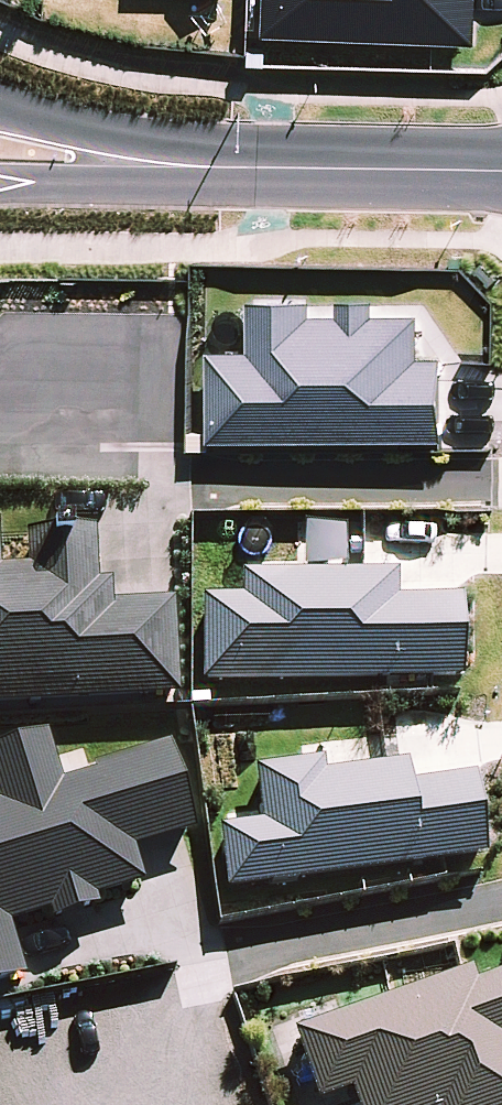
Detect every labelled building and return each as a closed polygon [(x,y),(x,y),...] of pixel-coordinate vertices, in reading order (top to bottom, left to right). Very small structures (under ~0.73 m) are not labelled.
[(259,32),(470,38),(471,0),(260,0),(259,32)] [(342,302),(342,313),(311,314),(311,300),(250,300),(250,350),(209,350),(210,440),(442,439),(442,357),(420,357),(419,313),(371,313),(371,302),(342,302)] [(176,698),(171,601),(95,606),(92,538),(23,542),(24,569),(0,570),(0,708),(176,698)] [(396,600),(395,574),(239,575),(239,598),(198,598),(199,684),(458,682),(457,599),(396,600)] [(57,779),(43,735),(0,748),(0,983),(23,976),(7,927),(141,885),(130,850),(192,831),(165,746),(57,779)] [(407,785),(404,758),(253,778),(259,823),(216,829),(224,891),(481,858),(471,777),(407,785)] [(471,983),(466,970),(290,1032),(314,1103),(348,1091),(352,1104),(501,1104),(501,972),(471,983)]
